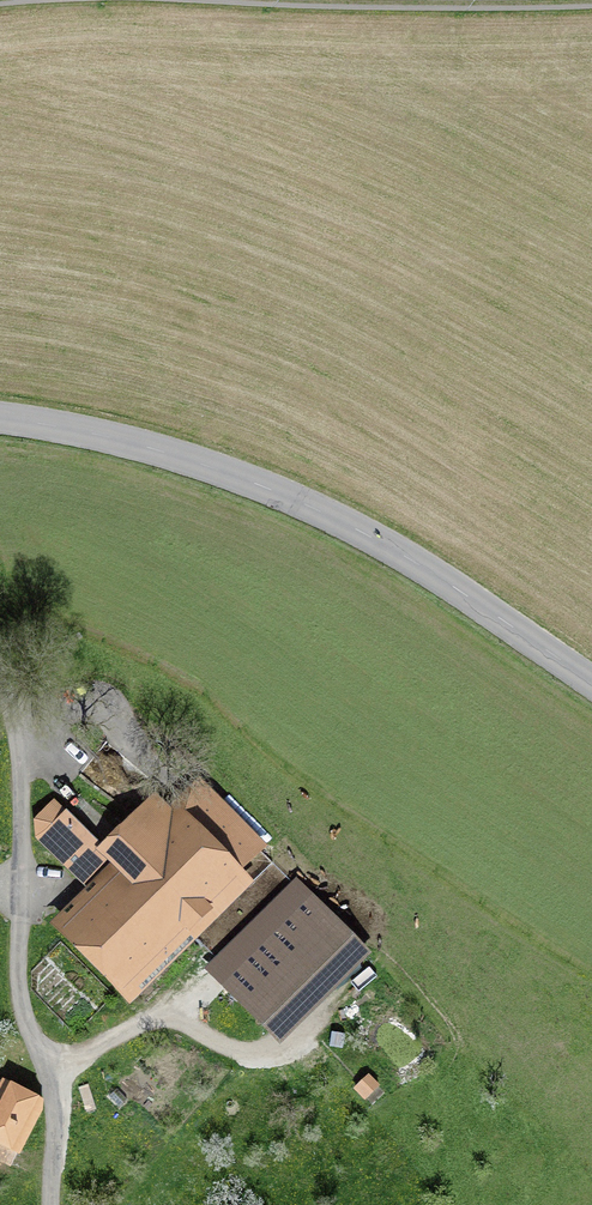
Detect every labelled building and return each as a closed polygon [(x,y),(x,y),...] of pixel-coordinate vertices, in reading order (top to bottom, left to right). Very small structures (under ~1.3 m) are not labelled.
[(127,876),(73,930),(126,984),(261,851),(207,797),(180,823),(154,796),(100,849),(108,857),(127,876)] [(100,849),(53,804),(36,821),(37,837),(83,881),(108,857),(100,849)] [(315,906),(232,989),(277,1034),(361,951),(315,906)] [(7,1091),(0,1105),(0,1158),(10,1164),(19,1146),(15,1143),(34,1105),(7,1091)]
